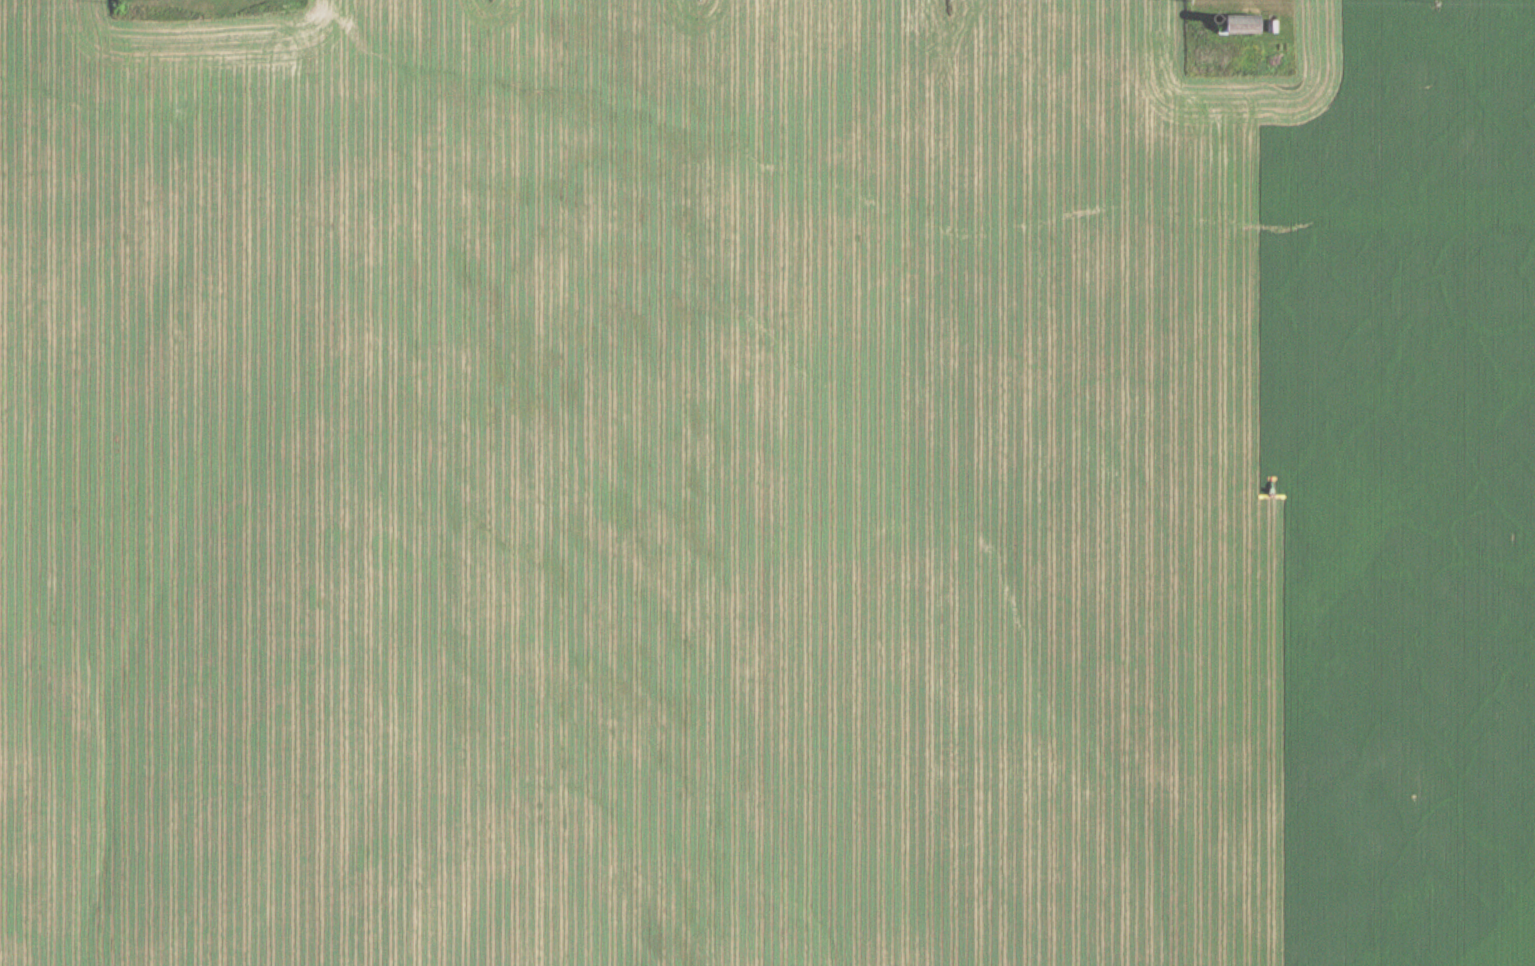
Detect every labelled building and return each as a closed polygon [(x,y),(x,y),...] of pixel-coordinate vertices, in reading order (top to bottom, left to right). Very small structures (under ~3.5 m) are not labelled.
[(1264,17),(1229,17),(1229,35),(1264,35),(1264,17)]
